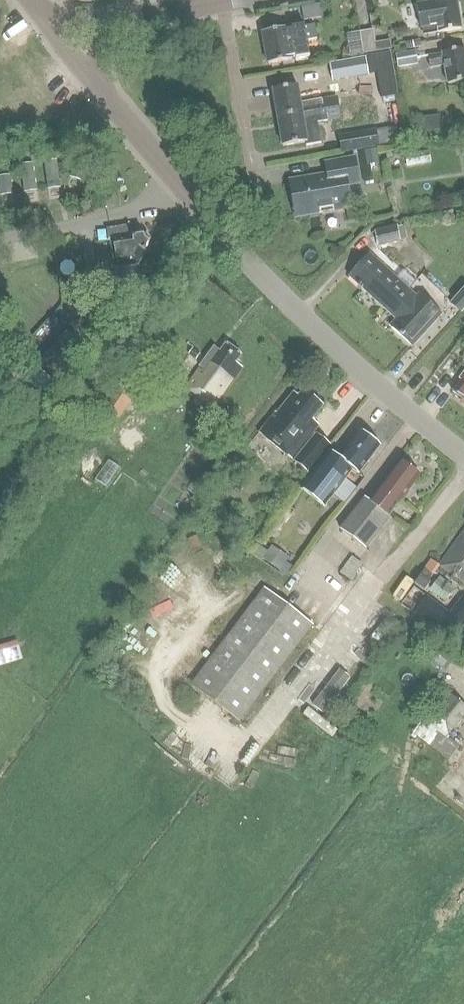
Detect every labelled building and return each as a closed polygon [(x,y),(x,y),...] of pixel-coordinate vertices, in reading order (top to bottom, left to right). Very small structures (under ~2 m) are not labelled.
[(437,34),(462,30),(456,0),(450,0),(415,6),(419,30),(436,27),(437,34)] [(321,5),(302,8),(304,21),(323,18),(321,5)] [(292,60),(292,58),(300,56),(300,59),(309,57),(307,41),(312,40),(312,39),(316,38),(314,26),(305,28),(304,25),(262,33),(268,65),(292,60)] [(360,32),(364,55),(392,51),(391,41),(376,44),(373,30),(360,32)] [(463,82),(463,49),(440,54),(427,56),(429,69),(443,67),(446,85),(463,82)] [(395,54),(397,68),(418,65),(415,51),(395,54)] [(333,82),(369,75),(366,58),(330,64),(333,82)] [(400,84),(397,64),(382,66),(386,86),(400,84)] [(279,129),(328,121),(339,119),(337,109),(326,111),(324,99),(301,104),(298,86),(272,91),(279,129)] [(398,96),(397,86),(381,89),(382,98),(398,96)] [(328,122),(328,121),(279,129),(282,147),(305,143),(306,147),(321,143),(317,124),(328,122)] [(376,131),(379,147),(401,143),(399,127),(376,131)] [(379,147),(376,131),(338,137),(341,154),(379,148),(379,147)] [(375,150),(364,152),(367,166),(378,164),(375,150)] [(325,165),(328,177),(289,184),(289,185),(291,185),(295,214),(294,214),(294,215),(351,205),(348,186),(360,184),(355,158),(325,164),(325,165)] [(76,160),(72,173),(84,177),(88,164),(76,160)] [(59,181),(57,161),(45,163),(48,183),(59,181)] [(35,183),(33,164),(22,166),(24,184),(35,183)] [(12,190),(11,176),(0,177),(0,191),(12,190)] [(397,226),(374,231),(378,247),(401,243),(400,241),(397,228),(397,226)] [(404,226),(397,228),(400,241),(407,240),(404,226)] [(128,227),(113,230),(110,230),(117,270),(137,266),(149,244),(149,243),(150,241),(147,236),(144,237),(144,236),(129,239),(128,227)] [(403,270),(396,278),(369,255),(349,277),(384,308),(412,278),(403,270)] [(412,278),(384,308),(396,320),(390,327),(412,347),(441,315),(418,294),(416,297),(409,290),(416,282),(412,278)] [(450,304),(460,314),(463,310),(463,288),(450,304)] [(241,355),(226,344),(221,351),(214,346),(185,386),(214,407),(243,367),(236,362),(241,355)] [(200,354),(193,349),(189,354),(196,360),(200,354)] [(457,379),(460,382),(452,392),(463,402),(463,370),(457,379)] [(152,391),(126,374),(118,385),(119,386),(101,413),(115,423),(133,396),(144,404),(152,391)] [(313,421),(324,405),(302,391),(298,397),(290,391),(276,414),(274,413),(257,435),(292,461),(313,433),(307,428),(313,421)] [(331,453),(310,482),(303,491),(325,507),(352,471),(359,476),(379,447),(358,432),(339,459),(331,453)] [(315,433),(293,462),(309,474),(331,445),(315,433)] [(388,516),(420,475),(402,461),(370,502),(364,497),(340,530),(366,550),(390,518),(388,516)] [(438,568),(463,586),(463,529),(438,568)] [(289,560),(272,548),(264,559),(281,571),(289,560)] [(352,557),(340,573),(352,581),(364,565),(352,557)] [(431,583),(428,582),(433,575),(425,569),(414,584),(425,591),(431,583)] [(415,612),(454,640),(463,627),(463,597),(463,596),(450,614),(414,587),(401,605),(414,614),(415,612)] [(264,589),(190,686),(239,723),(313,626),(264,589)] [(384,641),(393,623),(377,616),(368,633),(384,641)] [(339,666),(314,703),(327,712),(352,674),(339,666)] [(413,732),(449,759),(460,745),(447,735),(463,712),(463,704),(444,690),(413,732)]
